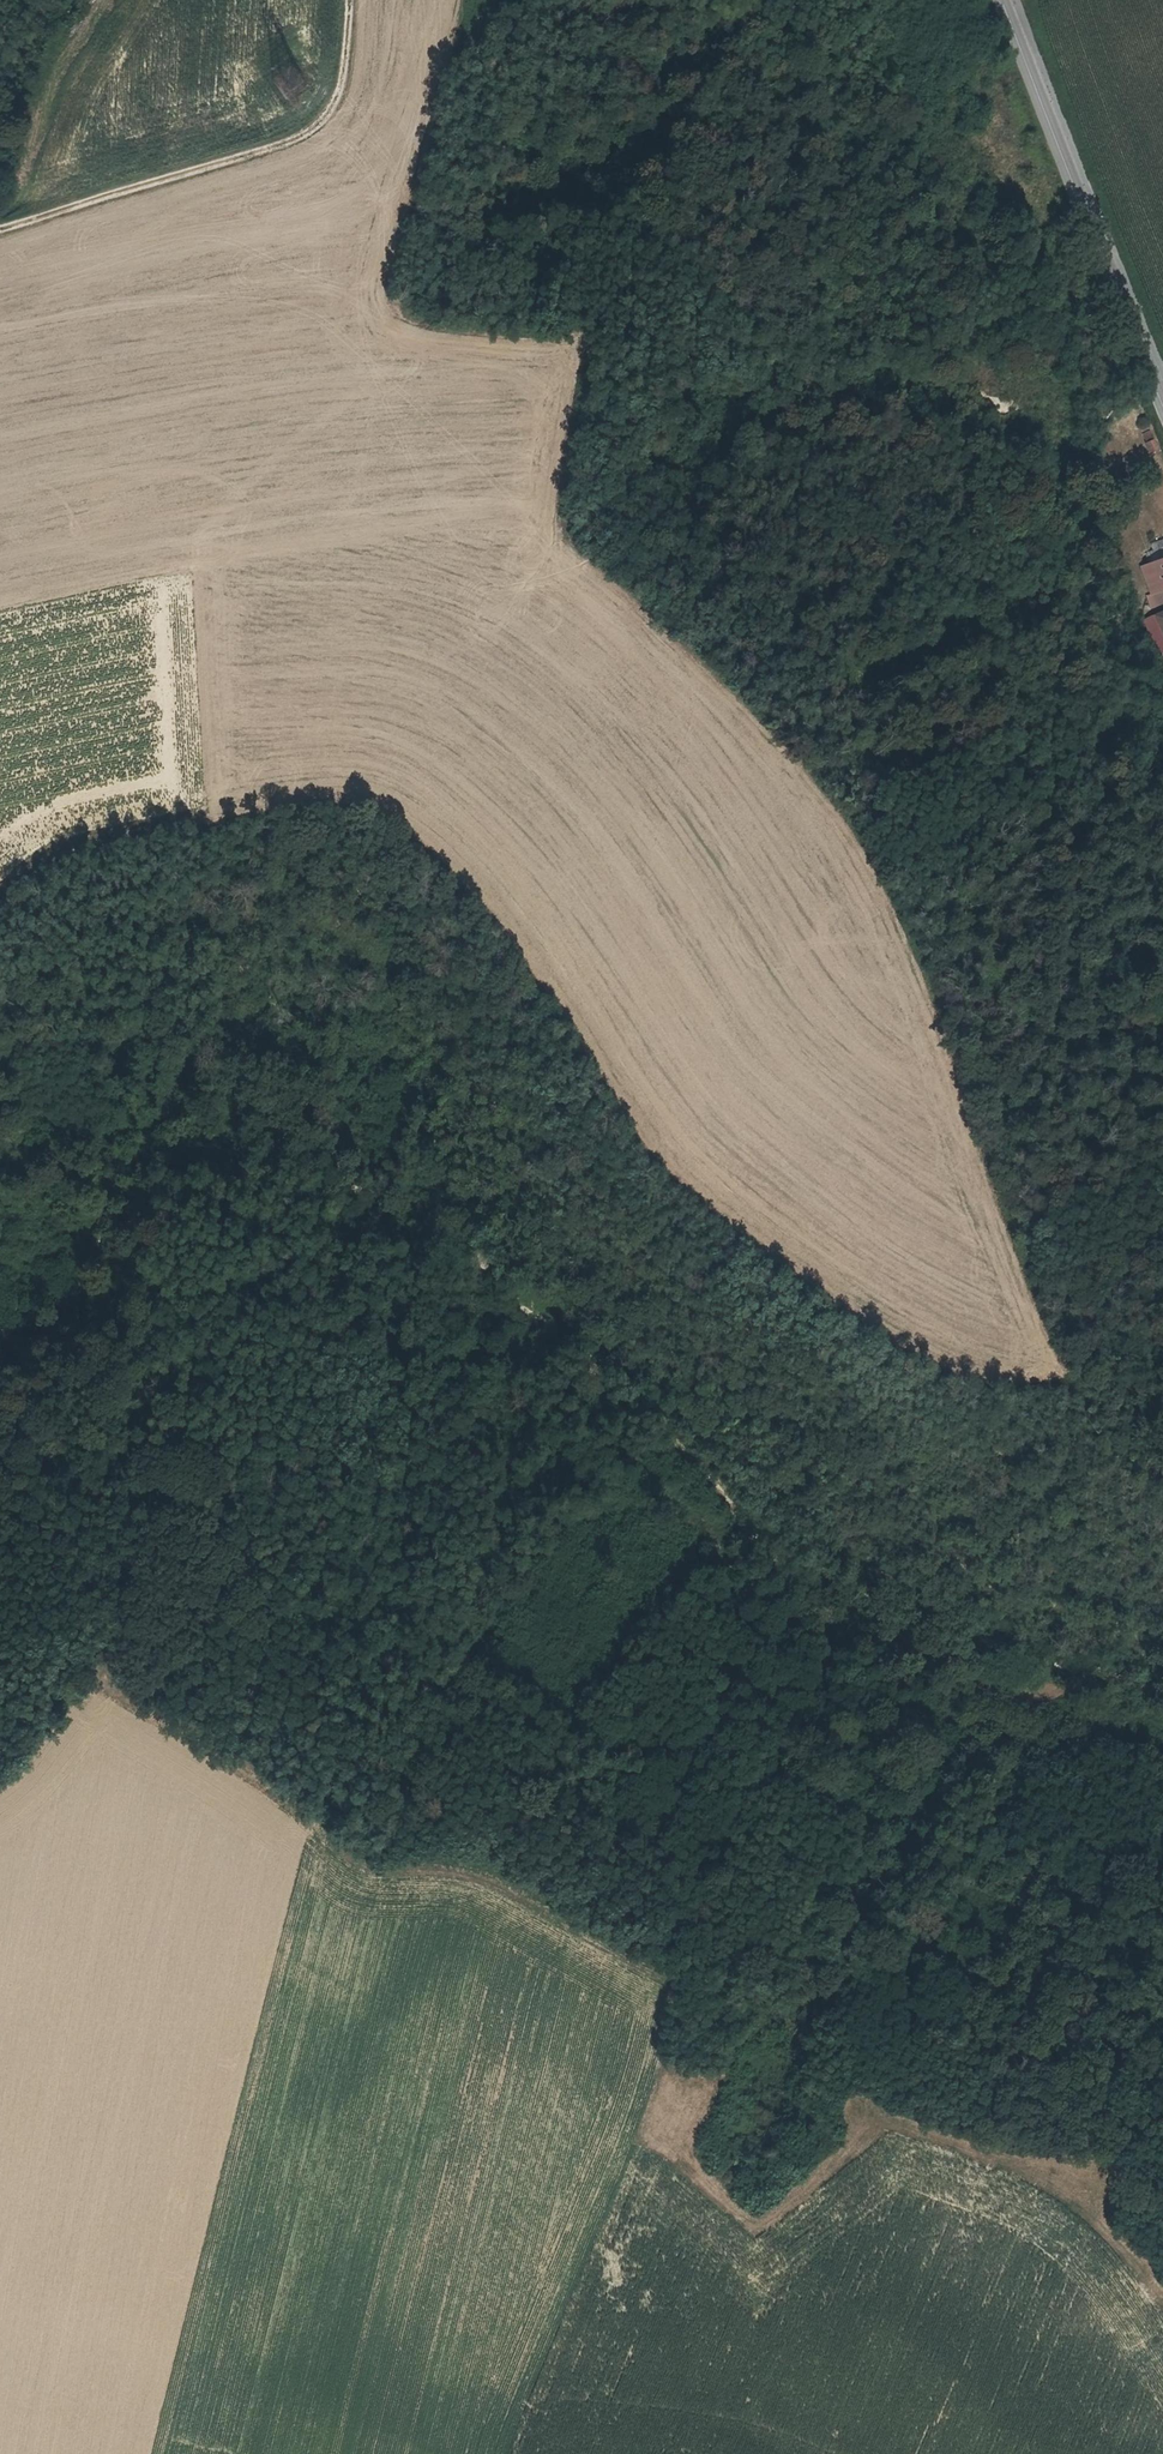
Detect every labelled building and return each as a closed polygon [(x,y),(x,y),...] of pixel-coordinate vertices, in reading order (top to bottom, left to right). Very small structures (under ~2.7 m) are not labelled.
[(1153,438),(1144,443),(1150,453),(1159,448),(1153,438)] [(1141,565),(1155,600),(1162,597),(1162,589),(1162,585),(1162,555),(1141,565)] [(1162,640),(1162,606),(1149,613),(1162,640)]
